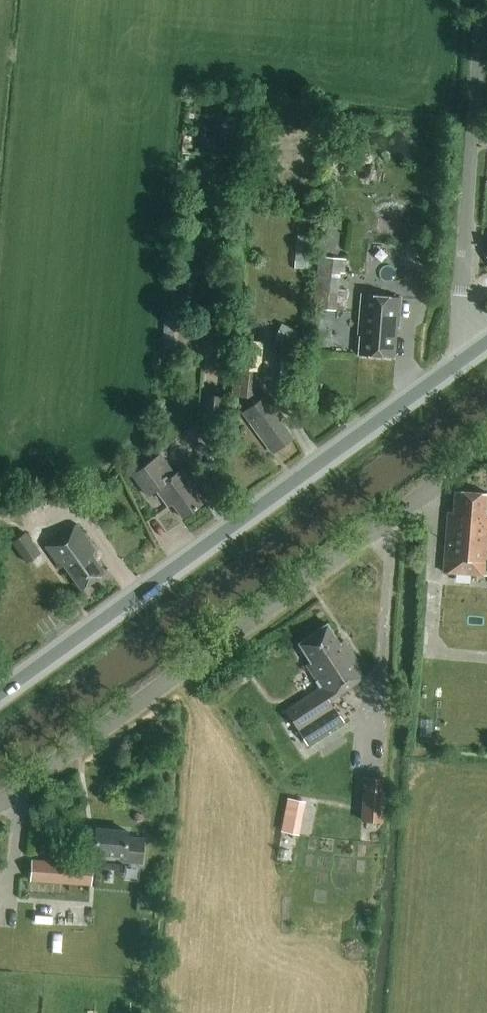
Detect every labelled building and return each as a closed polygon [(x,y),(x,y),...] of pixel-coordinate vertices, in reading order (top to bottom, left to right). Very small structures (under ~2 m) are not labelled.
[(310,237),(296,235),(293,268),(307,270),(310,237)] [(339,273),(343,274),(345,259),(319,257),(313,308),(335,311),(339,273)] [(361,295),(358,335),(360,335),(358,354),(393,357),(396,327),(398,327),(401,298),(361,295)] [(176,358),(179,313),(168,312),(168,319),(164,319),(162,368),(175,369),(175,358),(176,358)] [(280,324),(274,338),(292,346),(299,332),(280,324)] [(262,342),(238,340),(232,396),(252,398),(255,370),(259,371),(262,342)] [(204,429),(219,430),(221,397),(206,396),(204,429)] [(267,396),(248,409),(242,413),(265,444),(268,442),(275,451),(293,438),(280,421),(284,418),(267,396)] [(161,455),(155,459),(132,475),(147,496),(155,490),(167,507),(172,504),(182,518),(204,502),(181,470),(175,474),(161,455)] [(453,513),(448,512),(443,572),(486,575),(486,568),(486,515),(486,503),(486,493),(454,491),(453,513)] [(63,565),(81,590),(105,572),(91,554),(95,551),(76,524),(45,547),(60,568),(63,565)] [(39,553),(26,533),(12,542),(26,563),(39,553)] [(343,723),(333,708),(328,701),(367,675),(344,640),(339,644),(327,625),(299,644),(312,663),(306,667),(320,688),(286,710),(291,718),(307,744),(343,723)] [(281,828),(300,832),(306,800),(287,796),(281,828)] [(384,800),(362,799),(360,821),(382,823),(384,800)] [(126,838),(127,832),(96,829),(94,853),(124,856),(123,862),(141,863),(143,839),(126,838)] [(93,865),(32,861),(30,881),(91,885),(93,865)]
